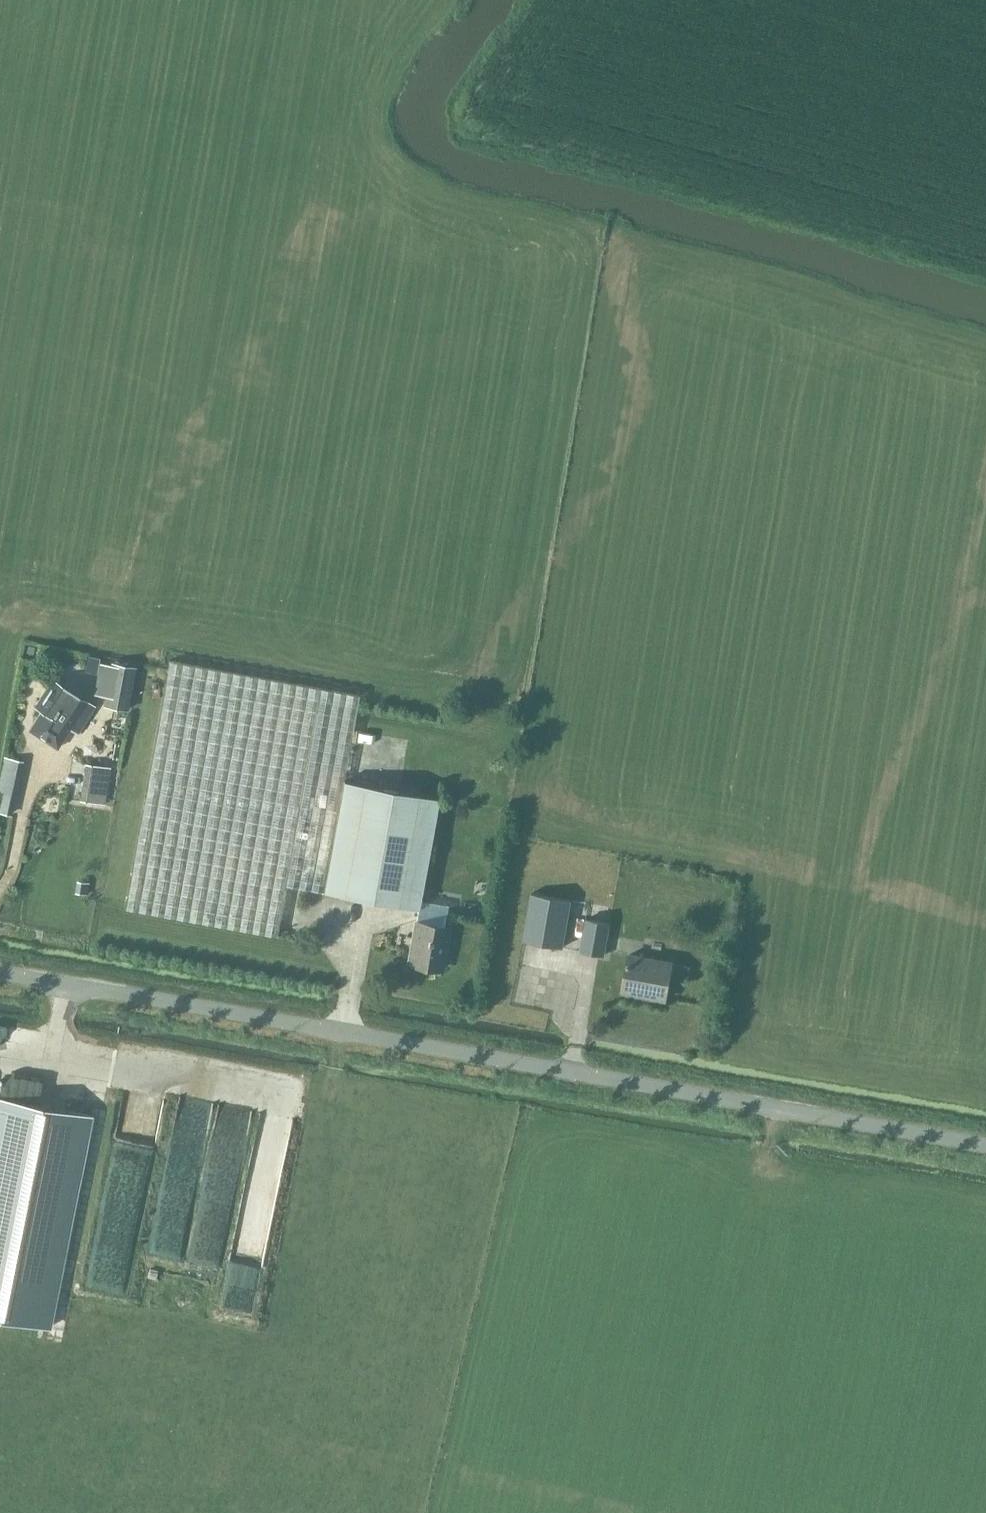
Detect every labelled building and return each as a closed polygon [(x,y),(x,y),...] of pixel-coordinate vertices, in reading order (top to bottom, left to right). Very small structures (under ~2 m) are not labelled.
[(110,677),(106,695),(104,705),(128,709),(136,667),(112,662),(112,664),(101,662),(98,675),(110,677)] [(96,709),(53,680),(36,706),(45,711),(32,731),(59,749),(71,731),(78,736),(96,709)] [(344,781),(343,781),(323,891),(323,892),(418,909),(420,900),(439,798),(344,781)] [(106,792),(82,788),(81,800),(104,803),(106,792)] [(0,810),(0,813),(11,815),(16,796),(4,793),(0,810)] [(563,948),(572,900),(532,893),(524,940),(563,948)] [(443,971),(450,926),(416,920),(408,964),(443,971)] [(586,920),(580,952),(604,956),(610,924),(586,920)] [(646,996),(656,998),(664,999),(670,964),(627,957),(622,991),(647,995),(646,996)] [(45,1327),(88,1114),(0,1096),(0,1318),(45,1327)]
